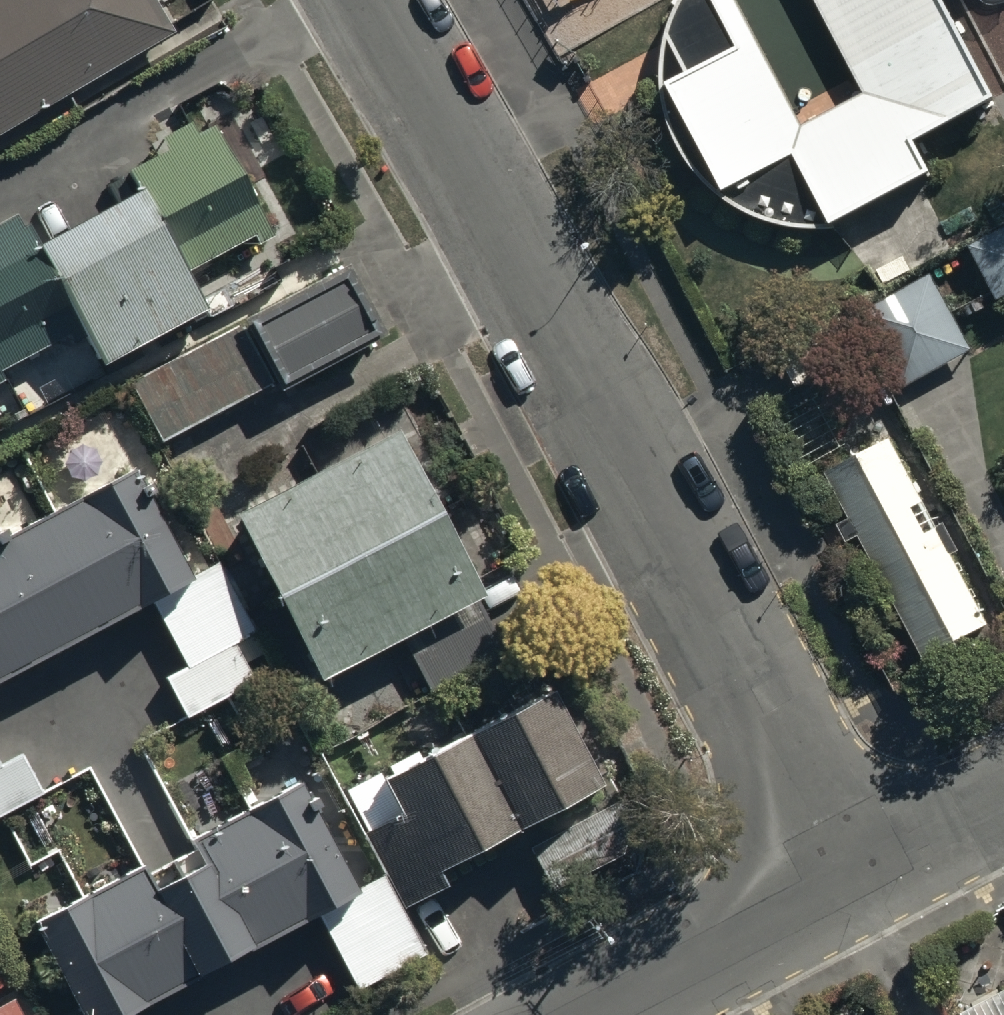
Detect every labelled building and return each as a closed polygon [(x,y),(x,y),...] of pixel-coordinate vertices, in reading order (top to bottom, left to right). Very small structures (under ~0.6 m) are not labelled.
[(170,34),(150,0),(0,0),(0,132),(170,34)] [(858,92),(844,99),(836,85),(791,111),(731,0),(680,0),(672,4),(669,8),(664,20),(660,33),(657,46),(656,59),(655,72),(655,86),(657,99),(660,112),(664,124),(669,136),(675,148),(682,160),(690,170),(699,180),(708,189),(719,197),(730,204),(742,210),(754,215),(766,220),(779,223),(792,224),(806,225),(819,224),(832,223),(845,220),(858,216),(870,211),(882,205),(893,198),(904,190),(913,181),(922,171),(930,161),(938,150),(944,138),(949,126),(953,113),(986,96),(936,0),(809,0),(858,92)] [(6,378),(2,371),(81,328),(100,364),(207,306),(187,268),(250,235),(256,246),(274,236),(207,111),(156,138),(164,153),(130,171),(140,190),(35,247),(17,214),(0,223),(0,381),(6,378)] [(968,246),(993,297),(1003,292),(1003,229),(968,246)] [(347,256),(242,308),(280,383),(384,331),(347,256)] [(966,347),(925,273),(772,355),(792,390),(872,346),(895,387),(966,347)] [(270,379),(238,318),(126,376),(158,437),(270,379)] [(318,680),(480,594),(394,429),(232,514),(318,680)] [(820,470),(845,518),(833,524),(842,542),(853,536),(917,657),(984,622),(977,607),(985,603),(940,519),(930,524),(883,436),(820,470)] [(151,599),(185,664),(164,674),(188,719),(255,684),(245,664),(265,653),(219,565),(189,580),(132,471),(0,539),(0,678),(151,599)] [(438,871),(522,827),(552,887),(629,846),(546,688),(380,774),(400,812),(366,830),(405,906),(446,885),(438,871)] [(0,762),(0,813),(40,792),(22,755),(2,765),(0,762)] [(32,918),(84,1014),(134,1014),(132,1010),(317,916),(355,991),(424,956),(382,874),(355,888),(301,782),(192,837),(203,858),(153,884),(143,862),(32,918)] [(953,1014),(954,1014),(1003,1014),(1003,986),(953,1014)] [(0,1003),(0,1014),(20,1014),(11,997),(0,1003)]
